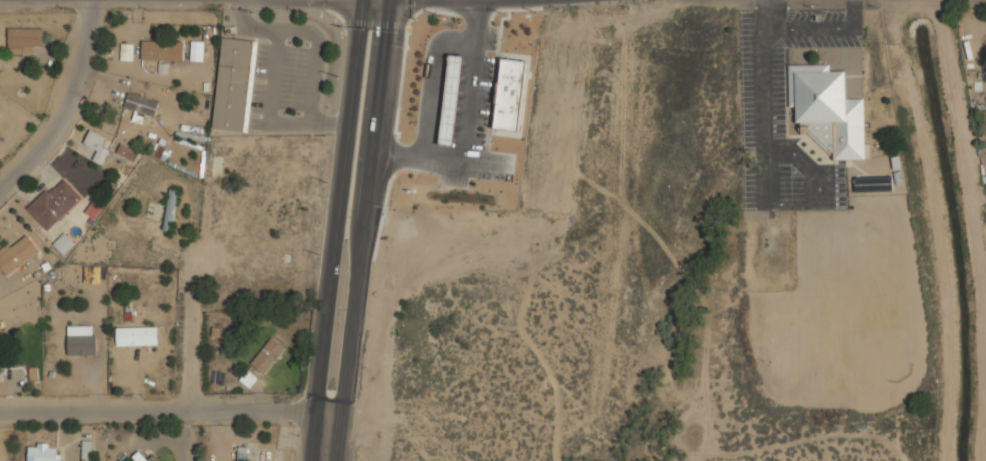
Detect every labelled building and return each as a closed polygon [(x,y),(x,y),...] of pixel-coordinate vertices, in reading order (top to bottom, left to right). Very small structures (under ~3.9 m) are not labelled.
[(7,53),(32,53),(32,45),(43,45),(43,27),(7,27),(7,53)] [(256,40),(221,37),(213,128),(248,131),(256,40)] [(182,60),(182,40),(141,40),(141,60),(182,60)] [(203,60),(203,41),(190,41),(190,60),(203,60)] [(131,59),(131,44),(120,44),(120,59),(131,59)] [(439,144),(448,54),(463,56),(453,146),(439,144)] [(493,126),(500,56),(533,60),(526,130),(493,126)] [(788,65),(789,106),(795,106),(795,123),(800,123),(800,135),(821,135),(821,153),(834,152),(834,159),(865,158),(864,98),(846,99),(846,71),(829,71),(829,64),(788,65)] [(159,100),(128,91),(123,107),(154,116),(159,100)] [(96,151),(92,159),(101,164),(108,149),(100,145),(105,137),(90,129),(82,144),(96,151)] [(166,160),(170,148),(153,142),(149,154),(166,160)] [(115,154),(134,161),(138,150),(119,143),(115,154)] [(83,199),(63,175),(25,205),(45,230),(83,199)] [(892,190),(892,175),(854,175),(854,190),(892,190)] [(177,189),(168,188),(164,230),(173,231),(177,189)] [(94,219),(105,205),(95,198),(85,211),(94,219)] [(25,231),(0,250),(0,272),(2,271),(5,276),(39,251),(25,231)] [(52,243),(65,256),(77,244),(64,231),(52,243)] [(157,345),(157,326),(116,326),(116,345),(157,345)] [(95,334),(67,335),(67,355),(95,354),(95,334)] [(250,363),(263,373),(284,347),(271,337),(250,363)] [(91,440),(82,440),(81,460),(90,460),(91,440)] [(58,443),(28,442),(28,460),(58,460),(58,443)] [(237,459),(245,460),(245,447),(238,446),(237,459)] [(137,460),(150,460),(139,449),(132,456),(137,460)]
